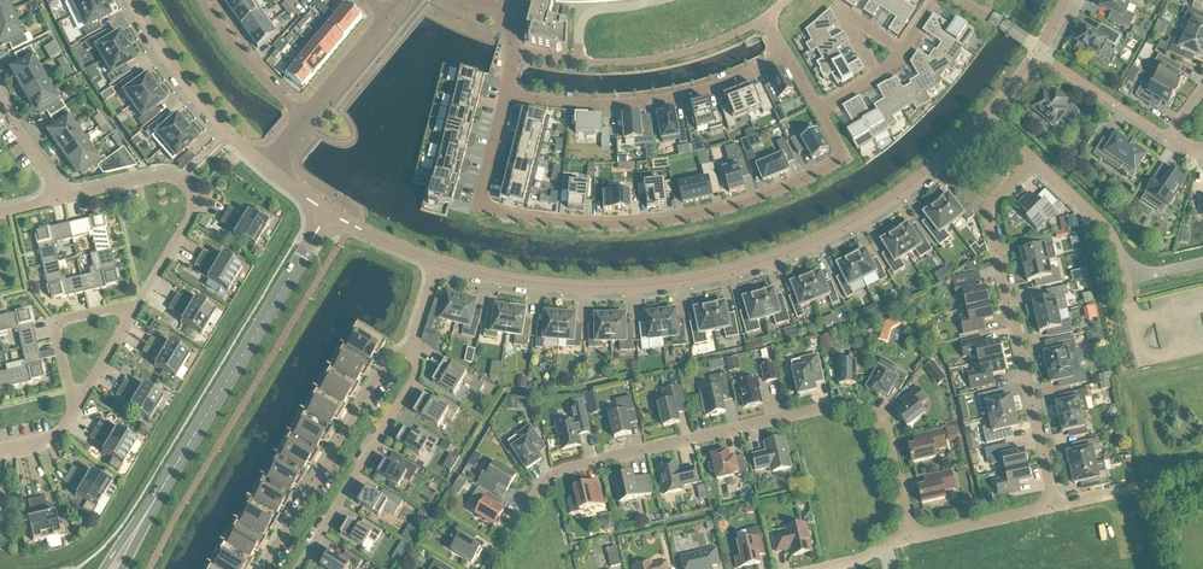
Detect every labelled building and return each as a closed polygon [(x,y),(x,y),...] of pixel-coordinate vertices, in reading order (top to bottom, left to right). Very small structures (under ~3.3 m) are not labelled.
[(11,13),(5,0),(0,3),(0,17),(11,13)] [(51,10),(59,7),(56,0),(48,0),(51,10)] [(77,15),(103,3),(101,0),(62,0),(64,5),(71,2),(77,15)] [(226,5),(234,16),(255,2),(254,0),(233,0),(226,5)] [(556,6),(560,7),(563,8),(569,10),(582,8),(596,7),(612,6),(631,4),(645,1),(648,0),(555,0),(556,6)] [(735,0),(729,0),(722,4),(731,23),(743,16),(735,0)] [(750,0),(735,0),(743,16),(755,8),(756,10),(756,9),(750,0)] [(766,0),(750,0),(756,9),(767,2),(766,0)] [(840,1),(854,10),(860,0),(840,0),(840,1)] [(864,13),(873,0),(865,0),(870,3),(863,13),(864,13)] [(864,13),(873,19),(879,9),(888,15),(898,0),(873,0),(864,13)] [(888,15),(896,20),(888,32),(898,38),(915,11),(905,4),(908,0),(898,0),(888,15)] [(1117,0),(1100,0),(1098,4),(1099,7),(1098,8),(1115,16),(1112,24),(1129,31),(1135,17),(1126,13),(1129,6),(1117,0)] [(1202,0),(1202,2),(1202,4),(1195,2),(1192,9),(1202,13),(1202,0)] [(318,1),(313,6),(316,10),(322,4),(318,1)] [(567,55),(568,28),(569,10),(563,8),(562,27),(555,25),(560,7),(556,6),(554,6),(535,1),(531,18),(528,31),(529,31),(525,45),(567,55)] [(263,13),(255,2),(234,16),(242,28),(263,13)] [(103,3),(77,15),(84,29),(82,30),(86,39),(101,31),(97,23),(110,17),(109,16),(111,15),(108,8),(106,9),(103,3)] [(332,13),(353,31),(362,20),(341,3),(332,13)] [(31,14),(38,11),(35,4),(28,7),(31,14)] [(285,4),(282,8),(286,13),(290,10),(285,4)] [(731,23),(722,4),(708,10),(716,30),(730,23),(731,23)] [(290,10),(286,13),(291,19),(295,16),(290,10)] [(716,30),(708,10),(695,16),(694,14),(701,37),(702,37),(701,35),(703,35),(713,31),(713,30),(715,29),(716,30)] [(1186,35),(1202,43),(1202,25),(1201,24),(1202,20),(1202,16),(1188,10),(1183,22),(1190,25),(1186,35)] [(806,47),(810,55),(844,35),(843,35),(832,41),(827,33),(839,26),(830,11),(815,25),(805,32),(812,43),(806,47)] [(16,25),(11,13),(0,17),(0,32),(16,25)] [(271,24),(263,13),(242,28),(250,39),(271,24)] [(353,31),(332,13),(336,17),(328,27),(345,41),(353,31)] [(933,16),(928,24),(964,48),(974,33),(956,21),(951,28),(933,16)] [(303,22),(306,26),(311,20),(307,17),(303,22)] [(306,26),(303,22),(298,28),(301,31),(306,26)] [(669,46),(665,22),(664,23),(665,25),(653,27),(655,48),(669,45),(669,46)] [(271,24),(250,39),(258,50),(279,35),(271,24)] [(934,51),(934,52),(957,67),(957,66),(955,65),(963,54),(961,53),(964,48),(928,24),(922,33),(941,45),(936,53),(934,51)] [(16,25),(0,32),(0,44),(1,47),(8,44),(12,52),(28,44),(24,36),(21,38),(16,25)] [(318,35),(336,51),(345,41),(328,27),(320,36),(318,35)] [(655,48),(653,27),(640,29),(642,49),(643,49),(653,48),(655,48)] [(1114,54),(1122,40),(1107,32),(1102,29),(1101,28),(1100,29),(1099,29),(1099,30),(1095,35),(1085,29),(1077,44),(1078,45),(1076,49),(1086,55),(1089,51),(1099,57),(1109,62),(1114,54)] [(642,49),(640,29),(627,31),(628,51),(630,51),(630,50),(634,50),(636,50),(639,49),(639,50),(642,49)] [(628,51),(627,31),(614,32),(614,52),(616,52),(616,51),(620,51),(620,52),(622,52),(622,51),(625,51),(628,51)] [(599,54),(601,32),(600,32),(600,34),(588,33),(587,33),(586,48),(587,48),(586,52),(586,53),(588,54),(588,53),(591,53),(591,54),(594,54),(594,53),(596,54),(597,54),(599,54)] [(614,52),(614,32),(601,32),(599,54),(600,54),(600,52),(602,52),(605,52),(607,52),(608,52),(611,52),(614,52)] [(94,49),(102,62),(127,47),(123,42),(125,40),(122,34),(120,36),(119,34),(107,41),(103,34),(83,44),(88,53),(94,49)] [(336,51),(318,35),(309,45),(328,61),(336,51)] [(844,35),(810,55),(817,52),(822,61),(816,65),(820,72),(819,73),(843,60),(838,51),(849,44),(844,35)] [(1186,35),(1182,44),(1174,40),(1168,53),(1184,61),(1187,54),(1202,60),(1202,58),(1202,43),(1186,35)] [(289,45),(294,39),(290,36),(285,42),(289,45)] [(1166,53),(1169,46),(1160,42),(1157,49),(1166,53)] [(299,53),(320,71),(328,61),(309,45),(301,55),(299,53)] [(127,47),(102,62),(110,75),(106,78),(111,86),(127,75),(123,68),(135,61),(134,59),(136,58),(132,52),(130,53),(127,47)] [(11,73),(16,81),(38,69),(31,57),(34,55),(30,48),(14,56),(18,63),(11,67),(14,71),(11,73)] [(918,53),(912,62),(943,82),(941,80),(947,71),(952,74),(957,67),(934,52),(928,60),(918,53)] [(273,58),(278,63),(283,57),(277,53),(273,58)] [(320,71),(299,53),(290,63),(311,81),(320,71)] [(1159,73),(1155,81),(1176,93),(1181,84),(1183,85),(1187,79),(1182,76),(1181,78),(1170,71),(1174,64),(1159,56),(1152,69),(1159,73)] [(57,62),(61,71),(67,68),(62,59),(57,62)] [(843,60),(819,73),(824,81),(831,77),(837,87),(865,71),(859,62),(848,68),(843,60)] [(918,78),(910,83),(924,108),(932,104),(927,95),(939,88),(943,82),(912,62),(910,65),(918,78)] [(311,81),(290,63),(282,74),(303,91),(311,81)] [(67,68),(61,71),(66,79),(72,76),(67,68)] [(16,81),(23,93),(44,81),(38,69),(16,81)] [(1132,69),(1126,79),(1136,85),(1142,74),(1132,69)] [(480,85),(482,78),(462,73),(457,72),(454,85),(488,94),(489,88),(480,85)] [(782,72),(767,79),(775,94),(768,97),(776,111),(781,108),(782,108),(778,101),(793,93),(782,72)] [(122,94),(132,106),(155,89),(151,84),(153,83),(148,77),(146,78),(145,77),(134,85),(129,78),(115,88),(120,95),(122,94)] [(887,83),(886,84),(903,112),(904,112),(903,112),(913,106),(916,112),(923,108),(923,109),(924,108),(910,83),(909,84),(910,86),(903,91),(896,79),(887,84),(887,83)] [(23,93),(29,105),(51,92),(44,81),(23,93)] [(1176,93),(1155,81),(1150,88),(1143,84),(1135,97),(1150,106),(1154,99),(1166,105),(1165,107),(1169,109),(1173,103),(1171,102),(1176,93)] [(884,102),(874,107),(889,132),(888,129),(896,124),(893,119),(903,112),(886,84),(877,89),(884,102)] [(486,100),(488,94),(454,85),(458,87),(455,99),(451,98),(475,104),(477,97),(486,100)] [(773,111),(766,96),(758,99),(753,86),(738,92),(748,117),(749,117),(748,116),(762,111),(763,115),(773,111)] [(77,93),(80,98),(87,94),(83,89),(77,93)] [(155,89),(132,106),(141,119),(137,122),(142,129),(158,117),(153,110),(164,102),(163,101),(165,99),(160,93),(159,95),(155,89)] [(46,113),(49,119),(65,109),(61,103),(58,105),(51,92),(29,105),(34,113),(37,112),(39,116),(46,113)] [(748,117),(738,92),(724,97),(729,111),(723,113),(729,132),(737,128),(735,123),(748,117)] [(104,94),(100,97),(104,103),(108,101),(104,94)] [(1033,110),(1032,112),(1035,114),(1030,120),(1040,128),(1045,122),(1054,129),(1059,123),(1066,129),(1079,113),(1067,104),(1068,103),(1055,94),(1049,101),(1044,97),(1040,102),(1037,102),(1033,108),(1033,110)] [(474,111),(475,104),(451,98),(448,110),(481,119),(483,113),(474,111)] [(860,98),(851,103),(874,143),(874,142),(874,141),(889,132),(874,107),(874,108),(877,114),(871,118),(860,98)] [(709,102),(691,107),(697,131),(708,128),(710,134),(724,130),(719,116),(713,118),(709,102)] [(874,143),(851,103),(842,108),(854,129),(846,133),(858,152),(874,143)] [(784,115),(781,108),(776,111),(774,112),(777,119),(784,115)] [(48,136),(54,144),(74,129),(66,118),(69,116),(65,109),(49,119),(54,125),(48,130),(51,134),(48,136)] [(480,125),(481,119),(448,110),(444,123),(469,129),(470,123),(480,125)] [(689,144),(685,127),(678,129),(674,111),(665,113),(665,115),(658,117),(665,145),(680,142),(681,145),(689,144)] [(526,112),(523,112),(520,125),(547,132),(547,131),(546,131),(549,119),(550,119),(546,118),(546,117),(526,112)] [(603,130),(603,118),(588,117),(576,116),(575,127),(576,127),(576,135),(602,136),(602,150),(610,150),(610,130),(603,130)] [(654,145),(652,127),(641,128),(640,116),(623,117),(625,141),(635,141),(636,147),(654,145)] [(93,120),(98,128),(104,125),(98,117),(93,120)] [(151,139),(161,151),(186,129),(182,124),(183,122),(179,117),(177,118),(176,117),(165,126),(160,120),(143,134),(149,141),(151,139)] [(467,136),(469,129),(444,123),(441,136),(475,144),(476,138),(467,136)] [(104,125),(98,128),(104,136),(109,133),(104,125)] [(547,132),(520,125),(516,137),(544,144),(543,144),(546,132),(547,132)] [(54,144),(62,155),(82,140),(74,129),(54,144)] [(186,129),(161,151),(171,162),(196,140),(195,139),(197,137),(192,132),(190,134),(186,129)] [(798,137),(790,141),(798,156),(806,152),(812,162),(829,152),(817,132),(800,141),(798,137)] [(473,150),(475,144),(441,136),(438,148),(462,154),(464,148),(473,150)] [(90,151),(86,145),(90,142),(87,137),(82,140),(62,155),(70,165),(90,151)] [(544,144),(516,137),(513,150),(541,157),(540,156),(543,144),(544,145),(544,144)] [(1138,169),(1146,157),(1134,149),(1135,147),(1130,143),(1128,145),(1116,137),(1111,145),(1103,140),(1093,156),(1102,162),(1106,156),(1123,167),(1119,172),(1124,176),(1124,177),(1127,179),(1127,178),(1133,181),(1140,171),(1138,169)] [(752,150),(748,140),(747,140),(741,142),(744,153),(752,150)] [(789,173),(785,164),(794,160),(784,141),(777,144),(782,157),(757,168),(763,183),(789,173)] [(722,171),(729,194),(745,190),(740,176),(748,174),(743,158),(741,151),(739,151),(737,146),(725,150),(729,162),(727,163),(729,169),(722,171)] [(1084,151),(1090,155),(1093,151),(1086,147),(1084,151)] [(461,161),(462,154),(438,148),(435,161),(468,169),(470,163),(461,161)] [(99,163),(90,151),(70,165),(76,173),(78,172),(81,176),(94,167),(96,170),(98,169),(102,175),(126,170),(135,168),(127,156),(122,150),(103,165),(100,161),(99,163)] [(541,157),(513,150),(510,162),(539,170),(537,169),(540,157),(541,157)] [(176,164),(178,167),(176,169),(182,172),(195,160),(189,153),(176,164)] [(467,175),(468,169),(435,161),(432,173),(456,180),(458,173),(467,175)] [(539,170),(510,162),(507,175),(535,182),(538,170),(539,170)] [(709,187),(718,185),(713,165),(701,167),(703,177),(688,180),(689,184),(679,186),(683,205),(712,199),(709,187)] [(1147,194),(1142,201),(1156,210),(1161,203),(1168,207),(1185,182),(1170,172),(1171,171),(1164,166),(1154,180),(1154,181),(1146,193),(1147,194)] [(454,186),(456,180),(432,173),(428,186),(462,195),(463,189),(454,186)] [(560,174),(553,173),(551,182),(559,184),(560,174)] [(507,175),(503,188),(531,195),(531,194),(530,194),(533,182),(535,183),(535,182),(507,175)] [(584,212),(587,183),(579,182),(579,177),(564,176),(562,192),(570,193),(568,210),(584,212)] [(673,195),(671,183),(645,186),(648,210),(667,208),(665,196),(673,195)] [(460,202),(462,195),(428,186),(428,187),(432,188),(428,204),(437,207),(438,204),(449,207),(451,198),(454,199),(454,200),(460,202)] [(503,188),(500,201),(528,208),(528,207),(527,207),(530,195),(531,195),(503,188)] [(609,188),(609,194),(603,194),(604,212),(631,211),(630,193),(625,193),(625,188),(609,188)] [(1029,217),(1026,220),(1038,232),(1056,214),(1051,209),(1057,204),(1045,192),(1035,201),(1029,194),(1018,205),(1029,217)] [(942,200),(934,203),(951,226),(963,217),(967,223),(974,217),(959,198),(951,201),(949,197),(943,201),(942,200)] [(951,226),(934,203),(929,210),(930,211),(924,216),(934,228),(928,232),(939,247),(950,239),(944,232),(951,226)] [(1188,209),(1185,222),(1197,219),(1195,207),(1188,209)] [(229,209),(225,216),(260,238),(272,219),(262,213),(258,220),(246,213),(244,217),(229,209)] [(260,238),(225,216),(220,224),(235,232),(232,237),(253,250),(260,238)] [(1079,229),(1076,217),(1067,219),(1068,224),(1061,226),(1062,232),(1079,229)] [(96,219),(68,225),(72,241),(88,237),(88,240),(91,239),(95,255),(111,251),(104,223),(103,224),(102,219),(97,220),(96,219)] [(35,239),(42,267),(57,264),(54,248),(57,247),(56,244),(72,241),(68,225),(40,232),(41,233),(35,234),(37,239),(35,239)] [(901,229),(893,231),(908,256),(915,251),(920,259),(932,252),(922,236),(916,240),(908,227),(902,230),(901,229)] [(908,256),(893,231),(887,237),(888,239),(882,243),(890,256),(884,260),(894,276),(905,269),(900,261),(908,256)] [(1020,253),(1024,268),(1048,262),(1056,260),(1051,237),(1034,241),(1036,249),(1020,253)] [(970,249),(974,254),(979,250),(975,245),(970,249)] [(111,251),(95,255),(89,256),(92,269),(89,270),(90,276),(80,278),(84,294),(112,287),(112,286),(117,285),(116,280),(117,279),(111,251)] [(203,252),(198,259),(234,281),(242,269),(220,256),(217,261),(203,252)] [(858,254),(849,255),(863,281),(875,275),(880,283),(887,280),(878,263),(872,266),(865,252),(859,256),(858,254)] [(863,281),(849,255),(843,261),(844,263),(838,266),(845,280),(838,283),(847,300),(854,296),(850,288),(863,281)] [(234,281),(198,259),(194,267),(200,271),(198,275),(227,293),(234,281)] [(1048,262),(1024,268),(1027,283),(1043,280),(1045,288),(1062,284),(1058,269),(1050,271),(1048,262)] [(966,268),(967,273),(975,271),(973,263),(966,268)] [(57,264),(42,267),(48,295),(49,295),(51,300),(56,299),(56,300),(84,294),(80,278),(65,282),(64,279),(61,279),(57,264)] [(940,271),(946,279),(952,275),(947,267),(940,271)] [(813,275),(804,276),(815,303),(829,297),(832,306),(839,303),(832,286),(826,289),(820,274),(813,277),(813,275)] [(815,303),(804,276),(797,281),(798,283),(792,285),(797,300),(791,302),(797,320),(804,317),(801,308),(815,303)] [(963,295),(967,310),(989,305),(986,289),(976,291),(974,284),(970,285),(968,277),(952,280),(956,296),(963,295)] [(1032,304),(1036,319),(1058,313),(1068,311),(1065,297),(1068,296),(1066,287),(1046,292),(1048,300),(1032,304)] [(912,297),(908,290),(901,293),(906,301),(912,297)] [(765,320),(757,292),(750,297),(751,299),(744,301),(748,315),(741,317),(747,335),(760,331),(757,322),(765,320)] [(766,292),(757,292),(765,320),(773,317),(776,327),(790,323),(784,305),(778,307),(773,292),(766,294),(766,292)] [(177,295),(172,303),(208,324),(215,312),(194,299),(191,304),(177,295)] [(442,321),(456,325),(462,300),(447,296),(445,305),(443,312),(433,309),(430,319),(441,322),(442,321)] [(462,300),(456,325),(464,327),(462,336),(475,340),(479,321),(473,320),(474,312),(476,304),(471,302),(471,301),(462,298),(462,300)] [(908,305),(912,311),(920,306),(916,300),(908,305)] [(208,324),(172,303),(168,310),(182,319),(179,324),(201,337),(208,324)] [(715,332),(709,304),(702,308),(702,310),(695,311),(698,326),(691,328),(695,346),(707,344),(706,334),(715,332)] [(718,305),(709,304),(715,332),(724,330),(726,340),(739,337),(735,319),(728,320),(725,305),(718,307),(718,305)] [(989,305),(967,310),(968,317),(960,319),(964,336),(986,330),(984,322),(993,320),(989,305)] [(1085,307),(1087,319),(1099,317),(1097,305),(1085,307)] [(498,334),(507,335),(511,310),(496,308),(495,316),(494,316),(493,324),(486,323),(484,338),(497,340),(498,334)] [(511,310),(507,335),(515,337),(514,346),(527,349),(530,330),(523,329),(525,321),(524,321),(526,313),(520,312),(520,310),(511,309),(511,310)] [(660,313),(660,314),(663,340),(672,339),(673,348),(686,347),(684,328),(677,329),(677,321),(676,321),(675,313),(670,313),(670,312),(660,313)] [(0,318),(0,334),(13,331),(14,334),(17,334),(21,349),(36,346),(30,318),(28,318),(27,313),(22,314),(22,313),(0,318)] [(1058,313),(1036,319),(1039,334),(1054,331),(1056,338),(1072,334),(1069,321),(1060,323),(1058,313)] [(561,314),(561,316),(559,341),(568,342),(567,348),(580,349),(582,334),(575,334),(575,326),(575,317),(570,317),(570,315),(561,314)] [(663,340),(660,314),(645,316),(646,325),(647,332),(640,333),(642,352),(650,351),(649,341),(663,340)] [(559,341),(561,316),(546,315),(545,324),(544,331),(537,331),(536,350),(544,350),(544,340),(559,341)] [(828,327),(839,324),(836,315),(825,318),(828,327)] [(900,325),(894,315),(882,322),(877,340),(887,343),(891,330),(900,325)] [(611,317),(611,343),(620,343),(620,353),(633,352),(633,333),(626,334),(626,326),(626,317),(620,317),(620,316),(610,316),(611,317)] [(602,343),(611,343),(611,317),(596,318),(596,326),(595,326),(596,334),(589,334),(589,349),(602,349),(602,343)] [(370,361),(378,349),(381,351),(387,341),(373,333),(374,332),(364,326),(364,327),(358,324),(352,334),(353,334),(353,333),(357,336),(352,343),(349,340),(348,339),(345,346),(370,361)] [(1088,331),(1091,342),(1105,339),(1102,327),(1088,331)] [(423,341),(437,350),(441,336),(426,332),(423,341)] [(821,338),(825,355),(835,352),(832,336),(821,338)] [(1061,351),(1044,355),(1047,369),(1069,364),(1079,361),(1079,362),(1084,361),(1082,353),(1079,352),(1076,352),(1075,349),(1076,349),(1073,337),(1058,340),(1061,351)] [(971,366),(978,364),(1002,359),(998,343),(985,347),(983,338),(960,344),(964,359),(969,358),(971,366)] [(150,339),(146,346),(182,368),(189,356),(168,343),(165,347),(150,339)] [(43,374),(36,346),(21,349),(25,365),(21,366),(22,369),(6,373),(10,388),(38,382),(38,381),(43,379),(42,374),(43,374)] [(182,368),(146,346),(141,354),(156,362),(153,367),(175,380),(182,368)] [(357,383),(365,371),(368,373),(373,364),(374,364),(374,363),(370,361),(345,346),(339,356),(340,355),(343,358),(339,365),(335,362),(336,362),(335,361),(331,368),(357,383)] [(41,352),(42,359),(55,356),(54,350),(41,352)] [(856,386),(855,372),(864,372),(863,353),(855,353),(855,356),(849,356),(849,364),(839,364),(839,387),(856,386)] [(793,371),(798,396),(816,392),(814,384),(823,382),(817,357),(800,361),(801,362),(794,371),(793,371)] [(652,361),(654,368),(667,366),(666,358),(652,361)] [(737,359),(727,361),(729,369),(739,366),(737,359)] [(1002,359),(978,364),(980,372),(967,375),(971,391),(994,385),(992,377),(1005,374),(1002,359)] [(900,391),(907,378),(895,371),(897,369),(881,360),(876,368),(879,370),(867,391),(879,398),(881,394),(888,398),(893,388),(900,391)] [(725,369),(723,361),(709,364),(710,372),(725,369)] [(1069,364),(1047,369),(1051,384),(1068,380),(1070,388),(1086,384),(1083,370),(1081,371),(1079,362),(1079,361),(1069,364)] [(433,383),(454,396),(463,383),(480,393),(485,386),(445,362),(433,383)] [(933,363),(924,369),(928,375),(938,368),(933,363)] [(762,368),(765,384),(777,382),(773,365),(762,368)] [(344,405),(351,393),(355,395),(360,386),(361,386),(361,385),(357,383),(331,368),(325,378),(326,378),(326,377),(330,380),(326,387),(322,384),(322,383),(318,390),(344,405)] [(490,381),(498,383),(500,373),(492,372),(490,381)] [(10,388),(6,373),(0,374),(0,391),(10,388)] [(701,402),(703,410),(704,409),(706,418),(711,417),(711,419),(718,417),(718,415),(725,413),(721,396),(730,394),(726,375),(709,379),(712,390),(700,393),(702,402),(701,402)] [(737,385),(740,400),(742,399),(744,409),(750,408),(751,409),(756,408),(757,406),(762,405),(758,389),(760,389),(758,380),(737,385)] [(124,382),(120,389),(156,411),(163,399),(142,386),(139,391),(124,382)] [(1093,395),(1102,392),(1100,385),(1091,387),(1093,395)] [(493,387),(489,394),(497,398),(501,392),(493,387)] [(663,392),(666,404),(659,406),(664,428),(679,424),(677,416),(686,414),(680,388),(663,392)] [(156,411),(120,389),(115,397),(130,406),(127,410),(148,423),(156,411)] [(900,403),(905,410),(897,415),(898,417),(896,418),(900,423),(902,422),(907,428),(925,415),(919,406),(927,400),(918,389),(900,403)] [(330,427),(331,427),(338,415),(341,417),(347,408),(348,407),(344,405),(318,390),(312,400),(313,400),(313,399),(317,401),(313,409),(309,406),(309,405),(305,412),(330,427)] [(1056,405),(1059,420),(1081,414),(1081,415),(1088,413),(1085,399),(1088,399),(1086,391),(1064,396),(1066,403),(1056,405)] [(987,410),(989,419),(1014,413),(1011,397),(995,401),(993,393),(978,397),(981,411),(987,410)] [(596,394),(586,397),(587,403),(598,401),(596,394)] [(574,397),(577,407),(586,404),(584,395),(574,397)] [(414,414),(438,429),(445,419),(452,423),(460,410),(443,400),(439,406),(424,397),(414,414)] [(508,411),(517,411),(518,399),(509,398),(508,411)] [(609,417),(614,439),(631,435),(628,421),(636,419),(631,398),(615,401),(618,415),(609,417)] [(574,422),(556,426),(562,451),(581,447),(578,437),(590,434),(588,426),(584,407),(571,410),(574,422)] [(1106,416),(1113,420),(1117,413),(1111,409),(1106,416)] [(317,449),(325,436),(328,438),(334,430),(334,429),(331,427),(330,427),(305,412),(299,421),(299,422),(300,421),(303,423),(299,431),(296,428),(295,427),(291,434),(317,449)] [(1014,413),(989,419),(991,427),(983,429),(986,445),(1004,441),(1002,432),(1018,428),(1014,413)] [(1081,414),(1059,420),(1062,434),(1072,432),(1074,439),(1088,435),(1086,428),(1084,428),(1081,415),(1081,414)] [(98,425),(94,433),(129,454),(137,442),(115,429),(113,434),(98,425)] [(949,443),(961,441),(958,426),(946,428),(949,443)] [(516,438),(517,439),(514,449),(512,450),(527,471),(542,461),(537,455),(545,450),(531,428),(516,438)] [(396,444),(420,458),(425,449),(432,453),(439,441),(425,432),(421,440),(404,430),(396,444)] [(916,447),(909,448),(913,464),(936,459),(934,451),(946,449),(942,432),(914,438),(916,447)] [(129,454),(94,433),(89,440),(104,449),(101,453),(112,460),(108,467),(118,473),(129,454)] [(1115,435),(1117,443),(1124,441),(1122,433),(1115,435)] [(304,471),(312,458),(315,460),(320,451),(321,452),(321,451),(317,449),(291,434),(285,443),(286,444),(286,443),(290,445),(286,452),(282,450),(283,450),(282,449),(278,456),(304,471)] [(1069,464),(1071,470),(1095,464),(1093,455),(1102,453),(1098,439),(1080,443),(1082,451),(1067,455),(1067,456),(1066,458),(1067,463),(1069,464)] [(765,444),(767,455),(762,456),(762,454),(753,457),(756,472),(770,469),(771,474),(791,469),(784,440),(765,444)] [(447,453),(452,446),(444,442),(440,449),(447,453)] [(967,445),(969,451),(979,449),(978,443),(967,445)] [(999,465),(1001,473),(1027,467),(1026,464),(1028,461),(1027,456),(1024,455),(1023,451),(1006,455),(1004,446),(984,451),(987,460),(990,459),(992,466),(999,465)] [(453,470),(459,457),(452,453),(445,466),(453,470)] [(713,465),(708,466),(710,475),(715,474),(717,481),(733,477),(733,476),(738,475),(738,478),(747,476),(743,457),(729,460),(728,453),(711,457),(713,465)] [(291,493),(298,480),(302,482),(307,473),(307,474),(308,473),(304,471),(278,456),(272,465),(273,466),(273,465),(277,467),(273,474),(269,472),(269,471),(265,478),(291,493)] [(377,475),(391,484),(388,488),(394,491),(396,487),(399,488),(404,479),(410,483),(418,470),(402,461),(398,468),(386,461),(377,475)] [(475,469),(478,465),(471,461),(468,465),(475,469)] [(1109,486),(1106,472),(1104,462),(1095,464),(1071,470),(1072,476),(1071,478),(1072,483),(1074,484),(1074,485),(1089,482),(1091,490),(1109,486)] [(478,485),(494,494),(498,487),(507,492),(516,478),(496,465),(488,478),(484,476),(478,485)] [(658,469),(664,496),(683,492),(682,488),(698,484),(694,468),(682,471),(682,472),(679,473),(677,465),(658,469)] [(1027,467),(1001,473),(1003,481),(995,483),(999,498),(1020,493),(1019,485),(1030,482),(1030,479),(1031,476),(1030,471),(1028,470),(1027,467)] [(72,468),(67,476),(103,498),(115,479),(105,473),(101,480),(89,473),(86,477),(72,468)] [(918,489),(922,505),(945,500),(943,492),(955,489),(951,473),(923,479),(925,487),(918,489)] [(637,481),(638,482),(634,482),(632,475),(614,480),(619,504),(638,499),(652,496),(648,478),(637,481)] [(103,498),(67,476),(63,483),(77,492),(74,497),(86,504),(82,511),(92,517),(103,498)] [(277,515),(285,502),(288,504),(294,495),(294,496),(295,495),(291,493),(265,478),(259,487),(260,488),(260,487),(264,489),(259,496),(256,494),(256,493),(255,493),(252,499),(277,515)] [(463,489),(468,482),(461,478),(456,485),(463,489)] [(576,498),(571,499),(569,500),(568,502),(568,504),(571,515),(581,513),(580,511),(603,505),(598,483),(574,489),(576,498)] [(499,520),(504,512),(496,508),(499,501),(478,489),(472,500),(482,506),(476,516),(495,527),(496,526),(498,526),(500,522),(499,520)] [(359,505),(379,518),(384,510),(395,517),(404,503),(388,493),(383,500),(368,491),(359,505)] [(44,498),(36,500),(45,541),(67,536),(64,525),(57,527),(54,514),(48,515),(44,498)] [(264,537),(272,524),(275,526),(280,517),(281,518),(281,517),(277,515),(252,499),(246,509),(246,510),(247,509),(250,511),(246,518),(243,516),(243,515),(242,515),(238,521),(264,537)] [(45,541),(36,500),(27,502),(31,519),(26,520),(29,533),(21,535),(24,546),(45,541)] [(251,559),(258,546),(262,548),(267,539),(268,540),(268,539),(264,537),(238,521),(232,531),(233,532),(233,531),(237,533),(233,540),(229,538),(230,537),(229,537),(225,543),(251,559)] [(340,535),(363,549),(369,540),(375,544),(383,532),(367,523),(363,530),(349,522),(340,535)] [(413,541),(420,529),(411,524),(404,535),(413,541)] [(613,524),(603,526),(605,533),(615,531),(613,524)] [(809,543),(810,541),(809,536),(807,534),(805,526),(787,530),(788,534),(773,538),(776,553),(791,550),(793,557),(811,553),(809,543)] [(472,546),(477,538),(459,528),(452,540),(457,543),(452,552),(472,564),(476,558),(478,559),(483,552),(472,546)] [(737,568),(741,568),(760,565),(758,558),(766,556),(759,529),(746,532),(748,542),(738,544),(741,559),(735,560),(737,568)] [(245,568),(247,568),(249,568),(254,561),(254,562),(255,561),(251,559),(225,543),(219,553),(220,553),(224,555),(220,562),(216,560),(216,559),(212,565),(218,568),(245,568)] [(394,545),(395,552),(404,551),(403,543),(394,545)] [(412,554),(418,558),(422,551),(416,548),(412,554)] [(621,567),(617,548),(607,550),(611,568),(621,567)] [(681,560),(683,568),(712,568),(712,567),(720,565),(716,549),(700,552),(701,556),(681,560)] [(362,562),(346,552),(341,561),(329,553),(321,568),(322,568),(358,568),(362,562)] [(918,563),(919,568),(942,568),(940,558),(918,563)]
